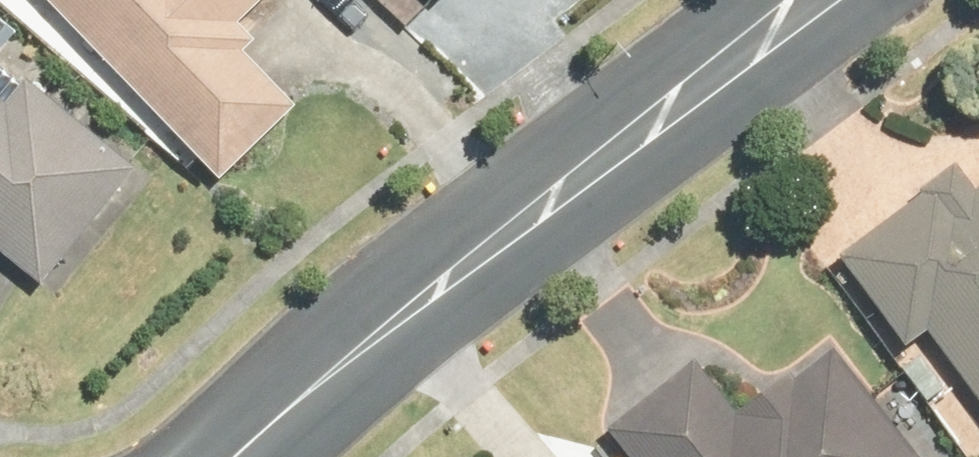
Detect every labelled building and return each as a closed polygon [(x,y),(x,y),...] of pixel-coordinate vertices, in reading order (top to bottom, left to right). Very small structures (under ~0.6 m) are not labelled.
[(229,182),(306,109),(254,54),(263,45),(244,26),(271,0),(54,0),(229,182)] [(51,284),(144,170),(37,82),(20,102),(0,86),(0,243),(51,284)] [(832,257),(893,340),(920,320),(978,401),(978,178),(963,190),(943,163),(870,216),(877,225),(832,257)] [(602,428),(624,456),(907,456),(822,345),(784,374),(779,367),(719,412),(685,366),(602,428)]
